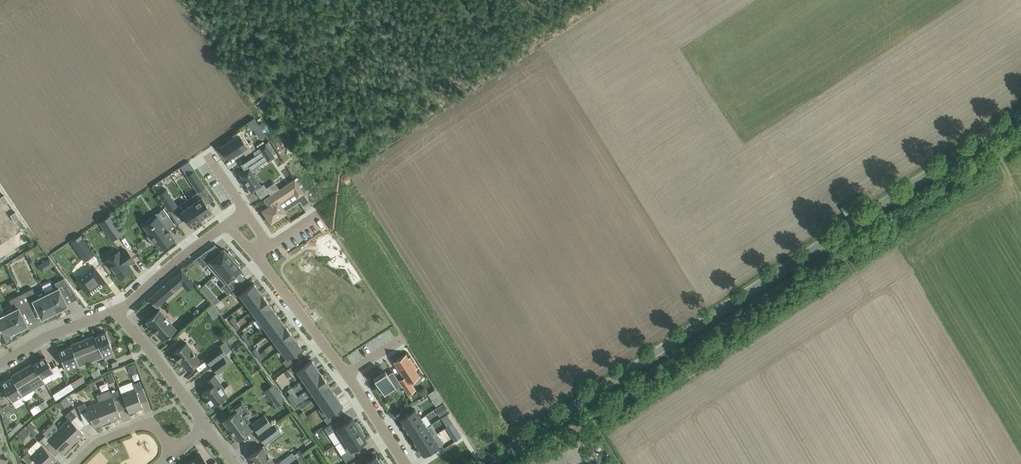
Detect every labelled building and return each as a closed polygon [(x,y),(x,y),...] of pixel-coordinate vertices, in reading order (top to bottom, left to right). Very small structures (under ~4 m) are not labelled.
[(254,130),(260,127),(254,117),(248,120),(254,130)] [(245,154),(255,148),(250,140),(246,144),(239,134),(221,147),(229,158),(242,150),(245,154)] [(245,170),(239,174),(251,192),(255,189),(261,185),(251,170),(267,159),(268,160),(274,156),(265,143),(253,151),(255,154),(240,164),(245,170)] [(285,158),(276,164),(285,179),(295,172),(285,158)] [(194,170),(187,175),(198,192),(206,187),(194,170)] [(177,195),(191,186),(181,173),(168,182),(177,195)] [(269,206),(263,210),(271,222),(285,212),(278,202),(293,192),(297,197),(304,192),(295,178),(264,199),(269,206)] [(166,189),(158,194),(169,211),(177,206),(166,189)] [(193,195),(187,199),(201,219),(212,211),(202,196),(196,200),(193,195)] [(187,199),(182,202),(186,207),(180,211),(190,226),(201,219),(187,199)] [(149,235),(147,237),(153,245),(156,242),(160,248),(173,239),(167,230),(161,222),(169,216),(164,209),(156,215),(159,220),(148,228),(152,233),(149,235)] [(110,215),(100,222),(112,240),(122,233),(110,215)] [(80,234),(71,241),(71,242),(85,261),(95,254),(81,235),(80,234)] [(207,264),(216,273),(234,257),(229,251),(227,252),(224,248),(213,257),(207,250),(195,258),(203,267),(207,264)] [(119,251),(106,259),(119,278),(132,269),(127,263),(129,261),(130,262),(134,259),(126,249),(120,253),(119,251)] [(42,272),(55,264),(50,257),(38,265),(42,272)] [(221,286),(227,292),(236,285),(230,279),(242,269),(238,265),(240,263),(234,257),(216,273),(224,283),(221,286)] [(94,266),(77,279),(88,295),(106,282),(94,266)] [(73,290),(64,277),(51,284),(53,287),(45,291),(43,287),(55,313),(62,310),(61,308),(68,305),(62,294),(63,294),(64,294),(73,290)] [(238,293),(245,302),(260,291),(253,282),(248,285),(244,280),(232,289),(236,294),(238,293)] [(149,298),(156,306),(175,290),(167,281),(149,298)] [(21,293),(29,309),(34,307),(34,306),(35,305),(41,317),(48,314),(49,316),(55,313),(43,287),(42,287),(45,293),(37,298),(32,288),(21,293)] [(260,291),(245,302),(251,310),(265,298),(260,291)] [(2,307),(14,331),(18,329),(19,331),(27,327),(26,325),(27,325),(21,312),(23,311),(23,312),(29,309),(21,293),(9,299),(14,309),(6,313),(2,307)] [(271,306),(265,298),(251,310),(256,317),(271,306)] [(216,303),(208,309),(214,317),(222,312),(216,303)] [(271,306),(256,317),(262,325),(277,314),(271,306)] [(11,335),(10,333),(14,331),(2,307),(5,313),(0,316),(0,338),(1,340),(11,335)] [(159,308),(145,320),(151,327),(155,332),(156,332),(162,340),(165,338),(166,339),(171,334),(170,333),(176,328),(159,308)] [(283,321),(277,314),(262,325),(268,332),(283,321)] [(283,321),(268,332),(274,340),(289,329),(283,321)] [(294,337),(289,329),(274,340),(280,348),(294,337)] [(94,334),(93,335),(102,357),(103,356),(101,351),(112,347),(106,332),(94,336),(94,334)] [(81,339),(90,362),(102,357),(93,335),(81,339)] [(294,337),(280,348),(286,357),(283,359),(287,364),(299,355),(295,350),(301,346),(294,337)] [(71,345),(70,345),(76,361),(78,366),(90,362),(81,339),(70,344),(71,345)] [(174,352),(173,353),(179,362),(181,361),(187,369),(200,360),(186,342),(173,351),(174,352)] [(64,366),(76,361),(70,345),(58,350),(64,366)] [(210,365),(212,363),(215,361),(221,357),(226,353),(220,345),(204,357),(210,365)] [(408,358),(406,354),(394,362),(404,377),(399,380),(402,385),(407,393),(415,389),(410,380),(419,374),(415,369),(417,368),(409,357),(408,358)] [(34,363),(42,377),(54,371),(45,356),(34,363)] [(215,361),(212,363),(213,364),(211,365),(217,373),(229,364),(223,356),(222,357),(221,357),(215,361)] [(302,357),(290,366),(294,371),(297,369),(304,378),(318,366),(312,358),(306,362),(302,357)] [(42,377),(34,363),(33,363),(32,362),(22,368),(35,389),(45,382),(42,377)] [(131,374),(137,371),(134,363),(128,365),(127,364),(122,366),(123,368),(125,367),(126,370),(129,369),(131,374)] [(318,366),(304,378),(310,386),(325,375),(318,366)] [(22,368),(11,374),(24,395),(26,399),(35,394),(36,390),(35,389),(22,368)] [(381,373),(374,378),(385,395),(401,384),(402,386),(402,385),(399,380),(392,370),(392,371),(388,374),(385,371),(384,371),(385,372),(382,374),(381,373)] [(115,380),(111,372),(105,374),(108,383),(115,380)] [(24,395),(11,374),(11,375),(11,376),(1,383),(12,401),(22,395),(22,396),(24,395)] [(203,392),(207,399),(206,400),(206,402),(207,404),(209,404),(211,404),(213,406),(227,395),(222,389),(224,388),(214,374),(206,380),(211,386),(203,392)] [(332,384),(325,375),(310,386),(317,395),(332,384)] [(143,388),(140,380),(133,383),(132,381),(119,386),(130,415),(134,413),(133,411),(143,407),(136,390),(143,388)] [(332,384),(317,395),(323,403),(338,392),(332,384)] [(277,406),(283,402),(272,385),(266,389),(277,406)] [(60,389),(52,394),(56,399),(64,394),(60,389)] [(99,401),(108,423),(111,422),(110,420),(120,416),(114,399),(120,397),(117,389),(110,392),(109,389),(97,394),(99,401)] [(345,401),(338,392),(323,403),(330,412),(327,414),(331,420),(343,411),(339,406),(345,401)] [(71,403),(66,397),(57,402),(58,403),(56,404),(58,407),(60,406),(61,409),(71,403)] [(235,411),(223,420),(237,440),(251,429),(247,423),(250,421),(246,415),(250,412),(242,400),(233,407),(235,411)] [(108,423),(99,401),(86,406),(85,402),(77,405),(80,412),(87,410),(94,426),(103,423),(104,425),(108,423)] [(448,410),(444,403),(436,408),(440,415),(448,410)] [(405,427),(420,417),(414,408),(399,418),(405,427)] [(69,418),(59,427),(75,444),(78,442),(76,440),(84,433),(71,420),(77,415),(71,409),(65,415),(69,418)] [(251,424),(259,434),(271,424),(264,414),(251,424)] [(333,430),(340,441),(361,427),(357,421),(355,422),(352,418),(343,423),(339,417),(324,427),(328,434),(333,430)] [(426,427),(420,417),(405,427),(411,436),(426,427)] [(36,426),(30,421),(25,425),(31,431),(36,426)] [(271,424),(259,434),(257,434),(265,444),(279,433),(272,424),(271,424)] [(29,433),(23,427),(17,434),(22,439),(29,433)] [(72,447),(75,444),(59,427),(49,437),(46,434),(40,439),(46,445),(51,440),(63,453),(71,445),(72,447)] [(341,454),(345,461),(361,451),(357,445),(366,440),(363,435),(365,434),(361,427),(340,441),(346,451),(341,454)] [(432,436),(426,427),(411,436),(417,445),(432,436)] [(438,445),(432,436),(417,445),(423,455),(438,445)] [(23,456),(28,461),(33,457),(41,463),(52,463),(53,462),(55,463),(58,461),(42,444),(37,439),(28,448),(28,450),(23,456)] [(276,463),(262,446),(249,456),(255,463),(275,463),(276,463)] [(280,461),(282,463),(289,463),(297,458),(292,452),(280,461)] [(187,462),(189,463),(208,463),(201,454),(194,459),(193,457),(187,462)] [(380,458),(378,459),(376,455),(366,461),(363,455),(348,463),(384,463),(380,458)]
